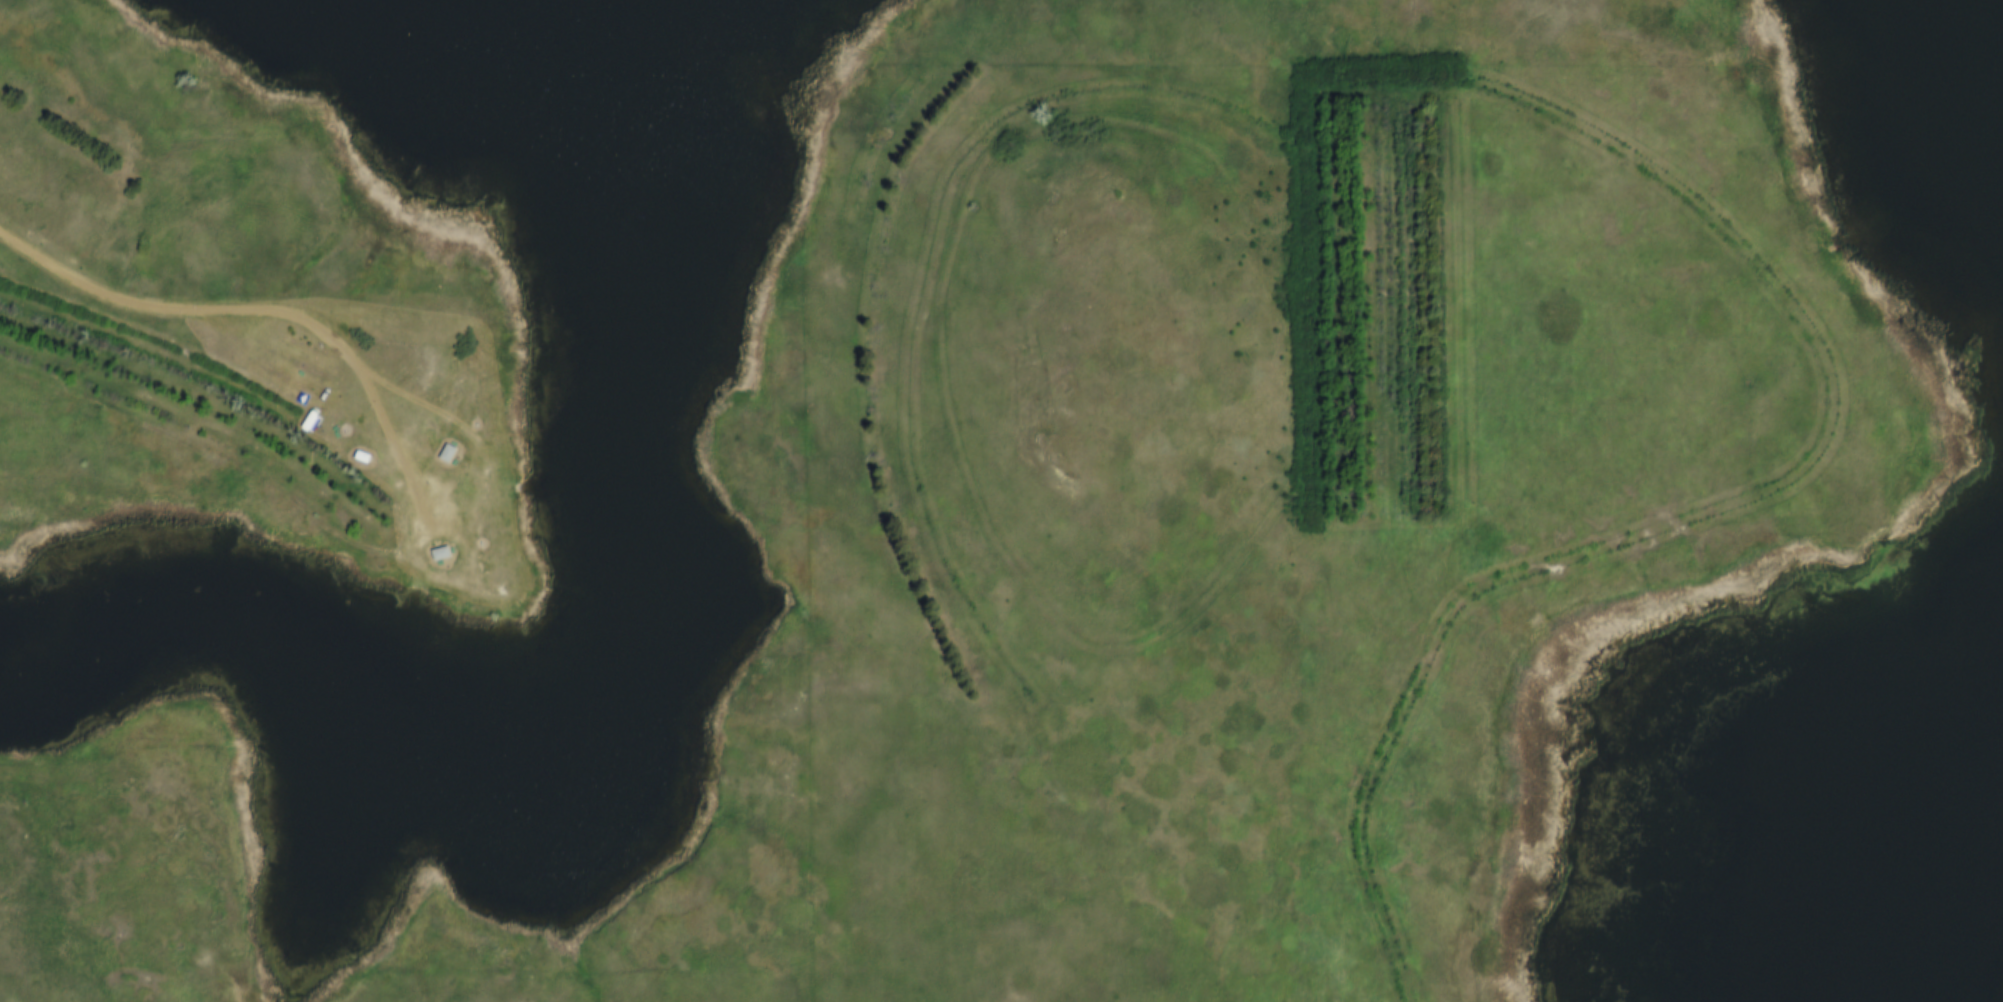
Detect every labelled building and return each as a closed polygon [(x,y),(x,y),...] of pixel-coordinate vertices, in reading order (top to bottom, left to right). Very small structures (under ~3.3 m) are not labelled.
[(442,457),(452,463),(462,449),(452,442),(442,457)] [(438,561),(456,556),(453,545),(435,549),(438,561)]
